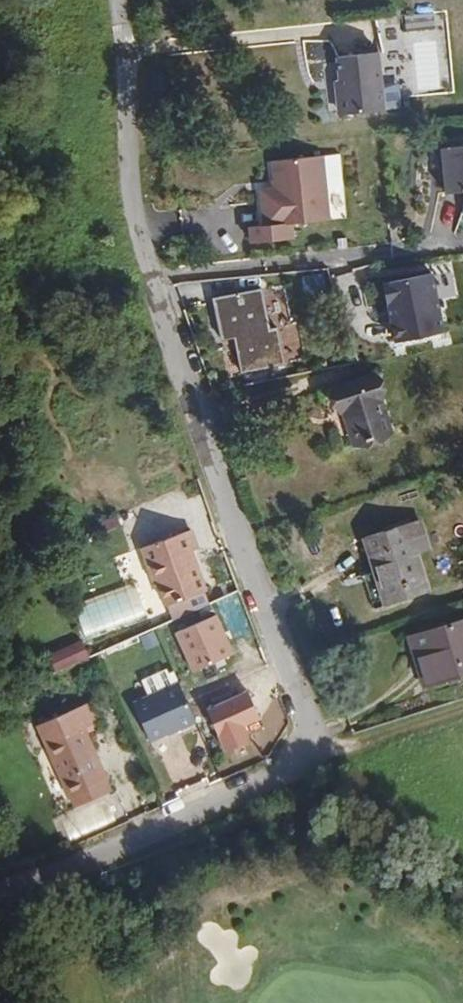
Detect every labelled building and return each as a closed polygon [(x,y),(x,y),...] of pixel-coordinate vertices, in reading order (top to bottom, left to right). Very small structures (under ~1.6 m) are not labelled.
[(374,53),(334,59),(338,85),(340,96),(336,100),(337,111),(341,115),(382,110),(374,53)] [(441,149),(449,200),(462,198),(462,146),(441,149)] [(335,179),(324,180),(329,209),(339,208),(335,179)] [(329,209),(324,180),(280,188),(281,195),(283,196),(285,214),(269,217),(270,225),(272,230),(275,254),(260,256),(261,267),(287,263),(304,261),(303,250),(334,245),(329,209)] [(323,275),(302,278),(304,296),(326,293),(323,275)] [(428,276),(381,284),(392,350),(438,342),(428,276)] [(263,293),(213,303),(222,344),(237,341),(271,333),(263,293)] [(286,370),(280,334),(237,342),(244,377),(286,370)] [(379,382),(321,398),(330,424),(346,419),(355,452),(395,442),(379,382)] [(420,526),(365,543),(382,606),(440,591),(420,526)] [(170,608),(208,596),(210,596),(197,556),(202,555),(196,536),(147,552),(158,586),(161,585),(169,609),(170,608)] [(214,617),(208,596),(170,608),(176,629),(214,617)] [(407,640),(426,686),(462,671),(462,617),(407,640)] [(60,673),(96,660),(91,646),(55,659),(60,673)] [(190,709),(204,704),(201,689),(138,710),(151,748),(197,733),(190,709)] [(212,728),(204,704),(190,709),(197,733),(212,728)] [(66,801),(106,787),(89,731),(102,727),(95,707),(41,726),(66,801)] [(109,797),(106,787),(66,801),(70,811),(109,797)] [(107,801),(71,816),(78,832),(114,818),(107,801)]
